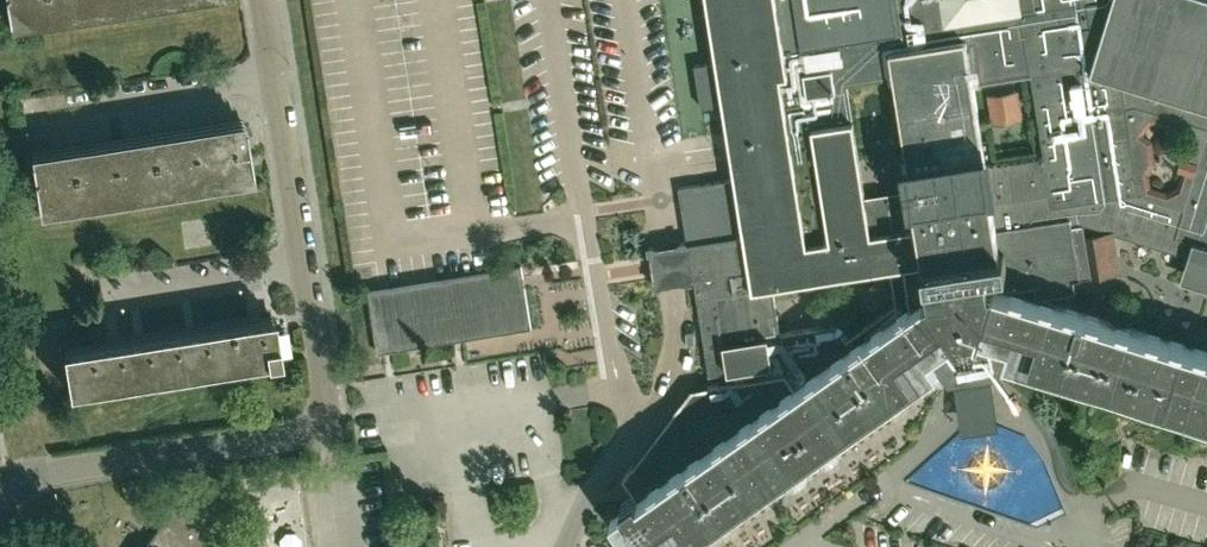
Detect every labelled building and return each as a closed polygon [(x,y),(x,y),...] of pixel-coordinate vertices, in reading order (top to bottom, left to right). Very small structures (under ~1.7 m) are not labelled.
[(9,14),(10,20),(142,0),(6,0),(9,14)] [(692,268),(694,278),(709,374),(829,355),(830,361),(794,386),(785,373),(691,389),(631,467),(631,466),(622,478),(633,494),(619,504),(622,508),(611,516),(633,546),(656,546),(666,540),(670,546),(682,546),(684,546),(687,544),(689,546),(698,546),(718,533),(720,535),(732,526),(731,524),(784,486),(786,489),(793,490),(804,483),(805,476),(803,473),(816,464),(818,467),(824,468),(835,461),(837,454),(835,451),(888,414),(890,416),(897,412),(904,407),(903,404),(941,378),(942,377),(948,386),(954,384),(961,382),(962,384),(962,386),(964,388),(965,389),(967,390),(969,391),(970,392),(972,392),(974,392),(976,391),(978,391),(980,390),(981,388),(983,387),(984,385),(984,383),(985,381),(984,379),(992,378),(992,379),(998,378),(1002,366),(1004,359),(1206,422),(1206,352),(1036,297),(1077,290),(1074,278),(1093,275),(1084,223),(1191,255),(1188,264),(1206,270),(1206,0),(891,0),(893,12),(896,32),(842,40),(783,49),(776,0),(707,0),(707,5),(715,52),(716,60),(716,61),(709,62),(695,64),(702,107),(723,104),(726,120),(732,159),(735,178),(728,179),(691,185),(690,185),(679,187),(679,188),(684,188),(685,196),(687,205),(682,206),(683,210),(688,241),(688,243),(690,255),(692,268)] [(993,94),(998,122),(1029,117),(1025,89),(993,94)] [(246,123),(31,156),(38,201),(39,201),(40,206),(252,173),(252,168),(253,168),(246,123)] [(1151,159),(1149,140),(1144,137),(1138,142),(1139,160),(1147,165),(1151,159)] [(1184,185),(1169,193),(1181,196),(1184,185)] [(667,244),(648,247),(652,266),(655,285),(673,282),(694,278),(692,265),(690,255),(688,244),(687,241),(667,244)] [(531,327),(523,276),(521,264),(368,289),(378,351),(531,327)] [(274,316),(105,343),(62,350),(69,390),(281,356),(274,316)] [(188,520),(172,509),(146,546),(228,546),(188,520)] [(618,532),(599,524),(590,546),(593,546),(612,546),(618,532)]
